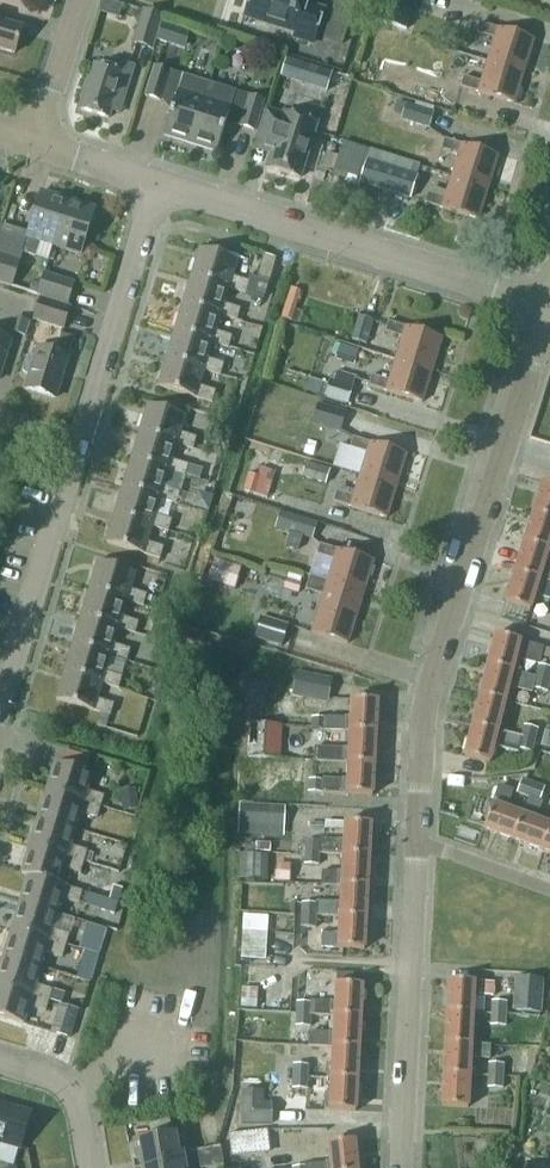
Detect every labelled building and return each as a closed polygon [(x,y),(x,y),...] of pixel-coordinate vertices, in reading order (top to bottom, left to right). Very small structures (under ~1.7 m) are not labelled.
[(244,22),(313,43),(323,10),(306,4),(307,0),(251,0),(244,22)] [(406,29),(415,0),(369,0),(365,14),(372,16),(371,18),(406,29)] [(144,11),(134,43),(152,49),(162,17),(144,11)] [(14,53),(22,28),(3,22),(4,19),(0,18),(0,49),(14,53)] [(495,39),(488,60),(524,71),(534,39),(481,23),(477,33),(495,39)] [(81,109),(109,118),(113,106),(121,109),(134,66),(111,59),(108,69),(94,65),(81,109)] [(524,71),(488,60),(481,82),(464,76),(461,87),(514,103),(524,71)] [(309,71),(287,64),(282,78),(305,85),(309,71)] [(164,135),(190,144),(209,83),(155,66),(146,96),(160,101),(161,99),(174,104),(164,135)] [(404,73),(400,91),(447,101),(451,82),(404,73)] [(209,83),(190,144),(217,152),(227,120),(240,124),(240,126),(254,130),(264,100),(209,83)] [(401,119),(429,127),(433,111),(406,103),(401,119)] [(254,149),(271,154),(267,168),(300,178),(317,124),(284,113),(283,116),(266,110),(254,149)] [(459,155),(452,176),(488,188),(498,155),(445,139),(441,149),(459,155)] [(338,158),(334,171),(361,180),(360,182),(411,198),(418,175),(421,166),(371,150),(344,141),(338,158)] [(488,188),(452,176),(446,198),(428,192),(425,203),(478,219),(488,188)] [(54,246),(68,200),(41,192),(22,252),(35,256),(40,241),(54,246)] [(68,200),(54,246),(81,254),(95,209),(68,200)] [(200,247),(192,275),(229,286),(229,287),(246,292),(264,298),(269,280),(258,277),(251,275),(249,280),(232,275),(237,259),(200,247)] [(12,286),(20,261),(0,254),(0,282),(12,286)] [(38,294),(67,304),(74,283),(44,274),(38,294)] [(192,275),(184,303),(221,314),(237,320),(241,308),(224,303),(229,287),(229,286),(192,275)] [(32,320),(64,330),(71,307),(39,298),(32,320)] [(184,303),(175,330),(212,341),(212,342),(229,347),(233,335),(216,330),(221,314),(184,303)] [(351,340),(367,344),(373,321),(358,316),(351,340)] [(403,337),(396,359),(432,370),(442,338),(389,321),(385,332),(403,337)] [(175,330),(167,357),(204,369),(221,374),(224,363),(208,357),(212,342),(212,341),(175,330)] [(24,373),(30,375),(25,389),(55,398),(68,357),(67,357),(70,346),(73,337),(61,334),(58,343),(52,341),(49,351),(38,348),(36,356),(30,354),(26,356),(22,369),(24,373)] [(11,339),(0,336),(0,374),(11,339)] [(167,357),(159,385),(213,402),(216,390),(199,385),(204,369),(167,357)] [(432,370),(396,359),(389,380),(372,375),(368,385),(422,402),(432,370)] [(328,385),(325,395),(347,402),(348,402),(353,386),(352,386),(330,379),(328,385)] [(194,448),(198,436),(180,431),(185,415),(148,404),(140,432),(177,443),(194,448)] [(340,431),(346,410),(330,405),(328,410),(321,408),(317,424),(340,431)] [(131,460),(169,471),(186,476),(189,464),(172,459),(177,443),(140,432),(131,460)] [(367,453),(360,475),(396,486),(406,454),(353,437),(350,448),(367,453)] [(131,460),(123,487),(160,498),(177,503),(181,491),(164,486),(169,471),(131,460)] [(305,478),(328,485),(332,469),(310,462),(305,478)] [(251,472),(248,492),(273,495),(276,476),(251,472)] [(396,486),(360,475),(353,496),(336,491),(333,501),(386,518),(396,486)] [(533,513),(549,518),(549,484),(543,481),(533,513)] [(115,515),(152,526),(169,531),(173,519),(156,514),(160,498),(123,487),(115,515)] [(276,529),(313,539),(318,523),(281,512),(276,529)] [(524,543),(549,550),(549,547),(549,518),(533,513),(524,543)] [(152,526),(115,515),(107,542),(161,558),(164,546),(147,541),(152,526)] [(515,573),(540,580),(544,582),(549,584),(549,551),(549,550),(524,543),(515,573)] [(334,560),(327,581),(363,591),(373,561),(320,544),(316,554),(334,560)] [(240,588),(248,566),(220,556),(212,578),(240,588)] [(90,589),(127,600),(144,605),(148,593),(131,588),(136,572),(99,561),(90,589)] [(505,603),(530,611),(535,594),(540,595),(540,596),(549,599),(549,584),(544,582),(540,580),(515,573),(505,603)] [(363,591),(327,581),(310,575),(305,589),(323,595),(311,632),(347,644),(363,591)] [(90,589),(82,616),(119,628),(136,633),(139,621),(122,616),(127,600),(90,589)] [(157,618),(143,614),(137,633),(151,637),(157,618)] [(82,616),(73,644),(110,655),(127,660),(131,648),(114,643),(119,628),(82,616)] [(254,638),(283,646),(289,625),(261,616),(254,638)] [(495,633),(487,664),(513,671),(517,653),(522,654),(540,659),(542,654),(544,645),(525,640),(521,639),(495,633)] [(73,644),(65,672),(102,682),(119,688),(123,676),(106,671),(110,655),(73,644)] [(487,664),(480,695),(505,701),(509,685),(514,686),(513,688),(532,693),(533,688),(536,677),(517,672),(513,671),(487,664)] [(536,677),(549,680),(549,679),(549,668),(539,665),(536,677)] [(102,682),(65,672),(57,699),(111,715),(114,703),(98,698),(102,682)] [(297,672),(294,690),(329,697),(332,679),(297,672)] [(536,677),(533,688),(547,692),(549,680),(536,677)] [(480,695),(472,725),(497,732),(501,715),(506,716),(510,702),(505,701),(480,695)] [(326,717),(325,729),(345,730),(349,731),(376,732),(377,700),(351,699),(350,716),(345,716),(326,715),(326,717)] [(312,717),(311,729),(325,729),(326,717),(312,717)] [(250,723),(248,757),(267,758),(269,724),(250,723)] [(472,725),(464,756),(489,763),(494,746),(498,747),(498,749),(516,754),(518,749),(520,738),(502,733),(497,732),(472,725)] [(523,726),(520,738),(534,741),(537,730),(523,726)] [(315,746),(314,760),(343,762),(348,762),(374,763),(376,732),(349,731),(348,748),(344,747),(315,746)] [(541,747),(549,749),(549,732),(545,731),(541,747)] [(520,738),(518,749),(531,753),(534,741),(520,738)] [(56,762),(47,790),(101,806),(105,795),(87,790),(92,773),(56,762)] [(323,781),(322,793),(341,794),(346,794),(372,795),(374,763),(348,762),(347,780),(342,779),(323,778),(323,781)] [(518,793),(529,797),(534,784),(523,779),(518,793)] [(322,793),(323,781),(308,780),(308,792),(322,793)] [(534,784),(529,797),(540,801),(545,788),(534,784)] [(492,804),(483,829),(514,840),(523,815),(506,809),(508,804),(512,791),(499,786),(494,799),(492,804)] [(140,807),(135,787),(119,791),(124,811),(140,807)] [(47,790),(39,818),(76,829),(81,812),(98,818),(101,806),(47,790)] [(514,840),(543,850),(549,831),(549,825),(536,820),(538,815),(543,802),(540,801),(529,797),(524,810),(523,815),(514,840)] [(254,806),(253,825),(284,826),(285,807),(254,806)] [(39,818),(30,845),(85,861),(88,850),(71,845),(76,829),(39,818)] [(325,820),(325,827),(344,828),(345,821),(325,820)] [(320,840),(319,852),(338,853),(343,853),(369,854),(371,822),(345,821),(344,828),(344,839),(339,838),(320,837),(320,840)] [(305,839),(305,851),(319,852),(320,840),(305,839)] [(30,845),(22,872),(59,883),(64,867),(81,872),(85,861),(30,845)] [(305,851),(304,863),(318,864),(319,852),(305,851)] [(323,869),(322,883),(336,884),(341,884),(367,886),(369,854),(343,853),(342,870),(337,870),(323,869)] [(239,879),(268,880),(268,855),(240,854),(239,879)] [(29,875),(21,901),(57,913),(62,898),(79,903),(83,891),(66,886),(66,885),(59,883),(22,872),(22,873),(29,875)] [(316,902),(316,914),(335,915),(339,916),(366,917),(367,886),(341,884),(340,901),(335,901),(316,900),(316,902)] [(91,893),(89,903),(120,909),(122,900),(91,893)] [(21,901),(12,929),(66,945),(70,934),(53,929),(57,913),(21,901)] [(301,913),(316,914),(316,902),(302,902),(301,913)] [(315,927),(316,917),(303,916),(303,926),(315,927)] [(322,933),(321,947),(333,948),(338,948),(364,950),(366,917),(339,916),(339,934),(334,934),(322,933)] [(12,929),(4,956),(41,968),(46,951),(63,957),(66,945),(12,929)] [(268,932),(244,931),(242,958),(266,960),(268,932)] [(49,1000),(61,1004),(64,993),(36,984),(41,968),(4,956),(0,969),(0,985),(49,1000)] [(241,974),(240,1039),(272,1040),(273,974),(241,974)] [(519,977),(517,1010),(540,1012),(543,978),(519,977)] [(448,979),(446,1011),(472,1013),(473,994),(478,995),(493,995),(494,981),(479,980),(474,980),(448,979)] [(311,1001),(310,1013),(329,1014),(334,1014),(360,1016),(362,984),(336,982),(335,1000),(330,1000),(311,999),(311,1001)] [(0,985),(0,1016),(24,1023),(29,1006),(46,1012),(49,1000),(0,985)] [(297,1000),(296,1012),(310,1013),(311,1001),(297,1000)] [(492,1002),(491,1014),(506,1014),(506,1002),(492,1002)] [(80,1009),(62,1003),(53,1030),(72,1036),(80,1009)] [(446,1011),(445,1043),(471,1044),(472,1027),(476,1027),(477,1013),(472,1013),(446,1011)] [(296,1012),(295,1024),(310,1025),(310,1013),(296,1012)] [(310,1030),(309,1044),(328,1045),(333,1046),(359,1047),(360,1016),(334,1014),(333,1031),(329,1031),(310,1030)] [(491,1014),(491,1026),(505,1026),(506,1014),(491,1014)] [(445,1043),(443,1074),(469,1075),(470,1058),(475,1059),(489,1059),(490,1045),(476,1044),(471,1044),(445,1043)] [(327,1063),(326,1077),(331,1077),(357,1078),(359,1047),(333,1046),(332,1063),(327,1063)] [(293,1063),(293,1075),(307,1076),(308,1064),(293,1063)] [(489,1064),(488,1076),(503,1077),(503,1065),(489,1064)] [(443,1074),(441,1106),(468,1107),(469,1090),(473,1090),(474,1076),(469,1075),(443,1074)] [(293,1075),(292,1087),(306,1088),(307,1076),(293,1075)] [(488,1076),(488,1088),(502,1089),(503,1077),(488,1076)] [(325,1095),(324,1109),(329,1110),(355,1111),(357,1078),(331,1077),(330,1095),(325,1095)] [(242,1092),(242,1121),(271,1121),(271,1104),(263,1104),(263,1092),(242,1092)] [(21,1148),(31,1113),(0,1105),(0,1142),(21,1148)] [(268,1130),(229,1135),(231,1155),(270,1150),(268,1130)] [(133,1141),(136,1161),(141,1161),(143,1167),(151,1167),(185,1162),(183,1152),(178,1153),(175,1134),(133,1141)] [(307,1167),(358,1167),(354,1140),(328,1143),(330,1161),(326,1161),(326,1166),(307,1167)] [(221,1148),(209,1150),(211,1158),(223,1156),(221,1148)] [(199,1151),(200,1160),(211,1158),(209,1150),(199,1151)] [(223,1156),(211,1158),(213,1167),(224,1166),(223,1156)] [(200,1160),(201,1167),(211,1167),(213,1167),(211,1158),(200,1160)]
